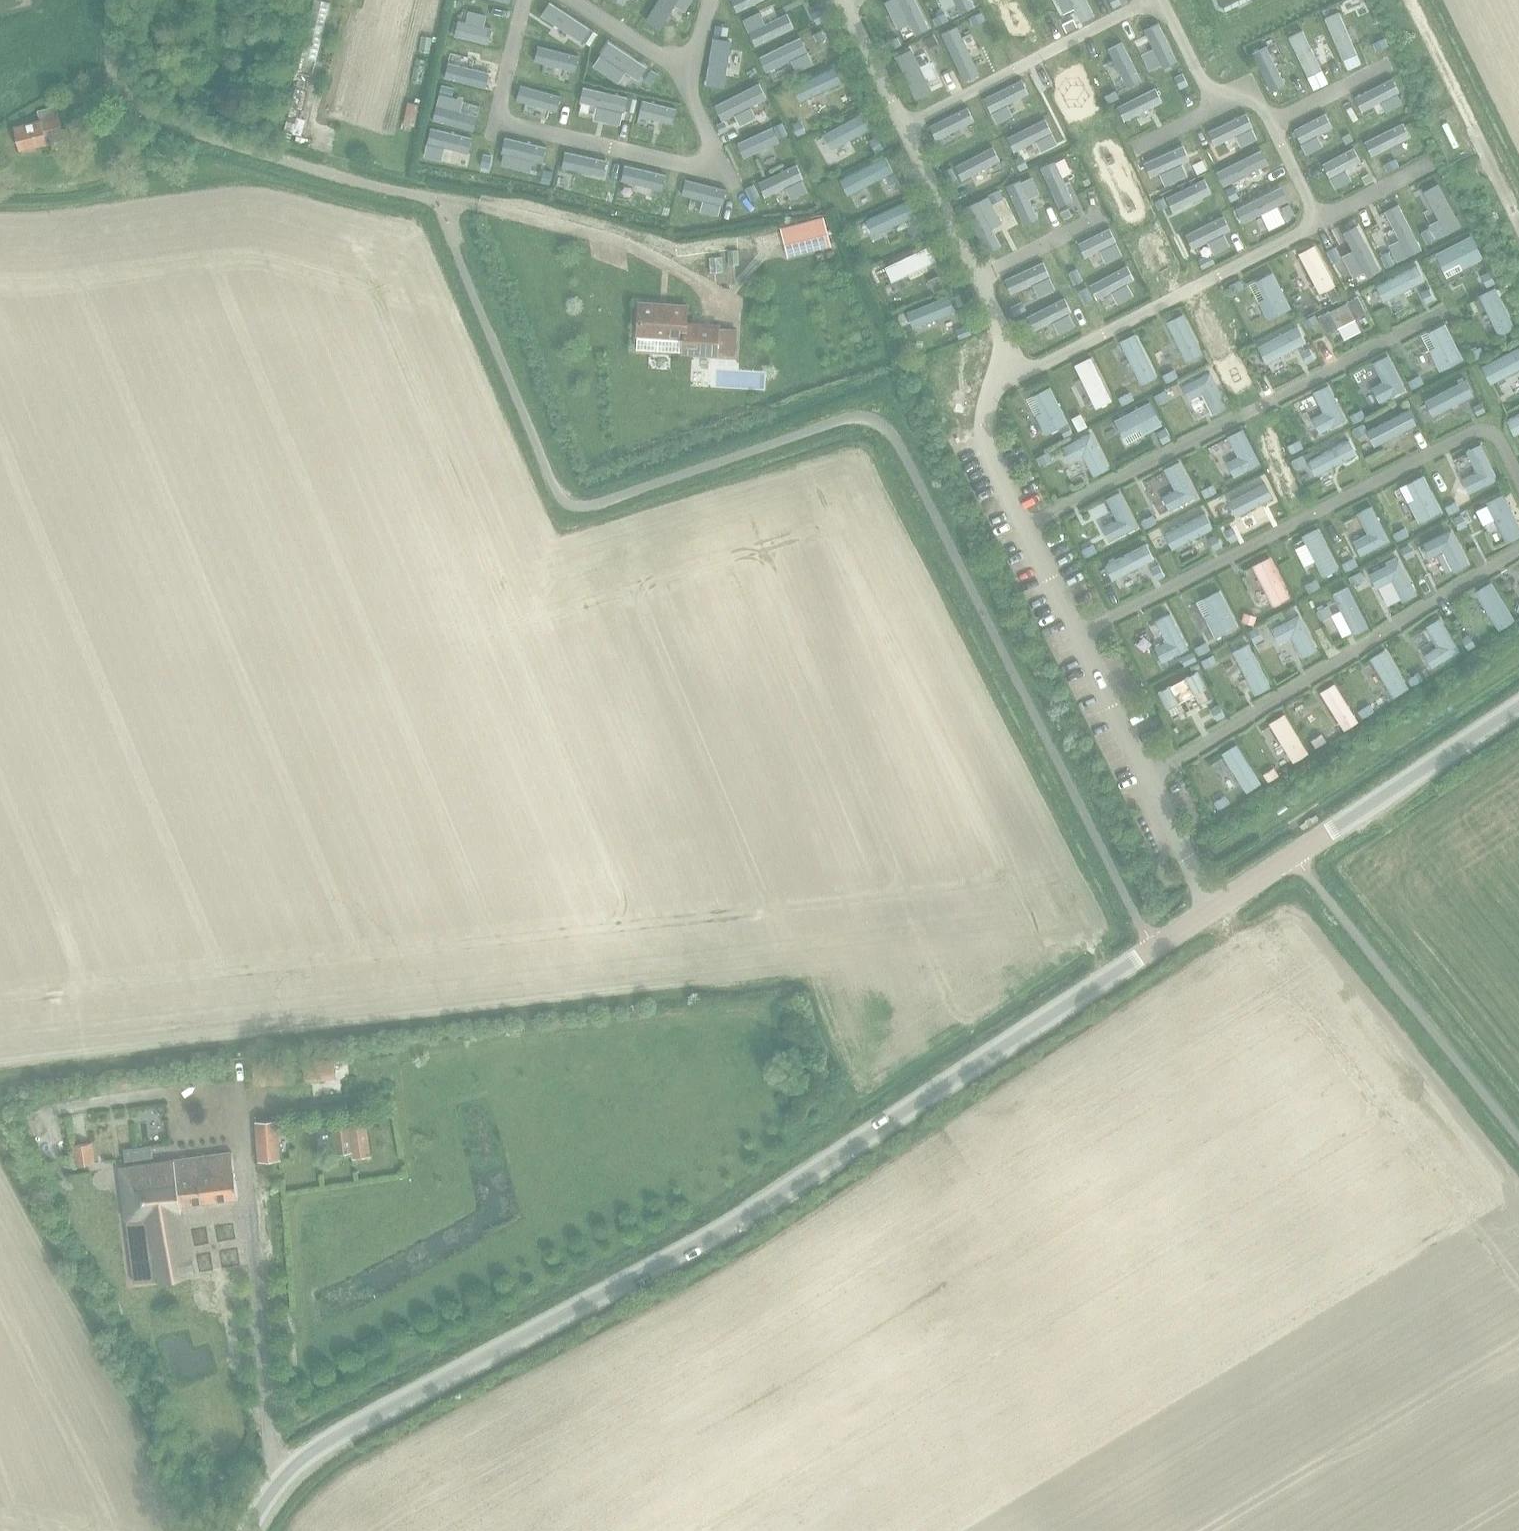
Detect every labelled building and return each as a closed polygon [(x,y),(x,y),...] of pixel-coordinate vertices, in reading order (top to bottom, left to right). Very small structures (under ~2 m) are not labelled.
[(1354,53),(1372,45),(1363,27),(1346,35),(1354,53)] [(45,136),(62,131),(56,105),(37,110),(40,120),(14,126),(20,149),(47,143),(45,136)] [(1393,132),(1410,124),(1402,106),(1385,114),(1393,132)] [(1431,211),(1449,203),(1441,185),(1423,193),(1431,211)] [(636,187),(629,211),(653,217),(660,194),(636,187)] [(824,213),(782,224),(789,253),(832,242),(824,213)] [(1186,241),(1203,232),(1195,215),(1177,223),(1186,241)] [(1434,253),(1443,270),(1459,261),(1462,268),(1483,257),(1470,234),(1434,253)] [(739,236),(703,242),(707,262),(743,255),(739,236)] [(1314,243),(1298,252),(1318,292),(1335,284),(1314,243)] [(1108,280),(1125,272),(1117,254),(1099,263),(1108,280)] [(1424,279),(1417,264),(1375,285),(1383,301),(1424,279)] [(1267,319),(1291,307),(1272,270),(1255,279),(1264,297),(1258,300),(1267,319)] [(1478,294),(1498,334),(1514,327),(1495,285),(1478,294)] [(1365,311),(1357,294),(1317,315),(1326,332),(1365,311)] [(683,352),(683,351),(737,354),(738,330),(717,329),(718,324),(686,322),(687,304),(639,300),(636,348),(683,352)] [(1166,321),(1186,361),(1202,353),(1182,312),(1166,321)] [(1462,358),(1444,322),(1427,330),(1435,345),(1428,348),(1440,370),(1462,358)] [(1265,362),(1305,341),(1297,325),(1257,346),(1265,362)] [(1140,384),(1157,376),(1134,332),(1119,340),(1140,384)] [(1490,383),(1518,368),(1518,346),(1481,365),(1490,383)] [(1405,388),(1387,354),(1372,361),(1382,380),(1371,386),(1378,401),(1405,388)] [(1095,408),(1111,400),(1090,355),(1074,364),(1095,408)] [(1210,370),(1182,384),(1189,399),(1201,392),(1212,412),(1227,404),(1210,370)] [(1346,419),(1328,383),(1312,391),(1322,411),(1311,417),(1319,432),(1346,419)] [(1068,422),(1050,386),(1032,394),(1041,411),(1035,414),(1045,434),(1068,422)] [(1150,400),(1114,419),(1122,436),(1139,427),(1142,434),(1162,423),(1150,400)] [(1408,408),(1369,428),(1376,442),(1415,422),(1408,408)] [(1513,434),(1518,431),(1518,412),(1505,418),(1513,434)] [(1260,462),(1241,427),(1227,435),(1237,455),(1225,460),(1233,476),(1260,462)] [(1090,432),(1062,446),(1069,460),(1082,454),(1093,475),(1108,467),(1090,432)] [(1349,439),(1307,460),(1314,474),(1356,453),(1349,439)] [(1497,479),(1480,442),(1466,449),(1476,471),(1461,478),(1468,493),(1497,479)] [(1196,495),(1179,460),(1164,468),(1174,488),(1161,494),(1169,509),(1196,495)] [(1441,510),(1423,474),(1406,482),(1414,497),(1407,500),(1418,522),(1441,510)] [(1228,499),(1236,515),(1272,496),(1264,481),(1228,499)] [(1138,525),(1119,490),(1105,497),(1116,518),(1101,526),(1108,540),(1138,525)] [(1485,501),(1506,542),(1518,535),(1518,526),(1503,492),(1485,501)] [(1389,540),(1370,504),(1356,511),(1367,532),(1353,540),(1360,555),(1389,540)] [(1164,533),(1171,548),(1213,527),(1205,512),(1164,533)] [(1322,575),(1338,567),(1317,526),(1301,534),(1322,575)] [(1451,528),(1422,542),(1429,557),(1442,550),(1453,570),(1468,562),(1451,528)] [(1146,542),(1104,563),(1112,579),(1154,558),(1146,542)] [(1290,595),(1269,555),(1251,564),(1272,605),(1290,595)] [(1402,600),(1416,593),(1398,558),(1369,572),(1376,587),(1391,580),(1402,600)] [(1498,629),(1514,619),(1490,580),(1474,591),(1498,629)] [(1348,586),(1332,593),(1353,634),(1368,626),(1348,586)] [(1237,625),(1219,588),(1203,596),(1210,611),(1203,615),(1214,637),(1237,625)] [(1154,646),(1161,661),(1188,648),(1170,611),(1154,619),(1165,641),(1154,646)] [(1299,613),(1271,627),(1278,642),(1291,635),(1301,657),(1317,649),(1299,613)] [(1459,650),(1439,617),(1426,625),(1438,644),(1423,653),(1432,667),(1459,650)] [(1248,642),(1232,650),(1254,694),(1270,686),(1248,642)] [(1384,648),(1369,657),(1393,696),(1408,687),(1384,648)] [(1166,707),(1206,686),(1198,670),(1157,691),(1166,707)] [(1319,691),(1343,730),(1358,721),(1334,682),(1319,691)] [(1284,712),(1268,722),(1292,761),(1308,752),(1284,712)] [(1245,791),(1260,782),(1236,742),(1221,751),(1245,791)] [(304,1079),(334,1076),(333,1058),(302,1061),(304,1079)] [(255,1120),(258,1159),(280,1158),(277,1118),(255,1120)] [(370,1154),(365,1122),(349,1124),(349,1125),(332,1127),(335,1152),(351,1150),(352,1156),(370,1154)] [(124,1159),(152,1155),(150,1144),(123,1148),(124,1159)] [(93,1145),(73,1147),(76,1167),(95,1165),(93,1145)] [(182,1203),(238,1194),(232,1151),(103,1169),(106,1188),(122,1186),(133,1257),(136,1257),(139,1277),(156,1274),(157,1274),(157,1278),(193,1272),(182,1203)]
